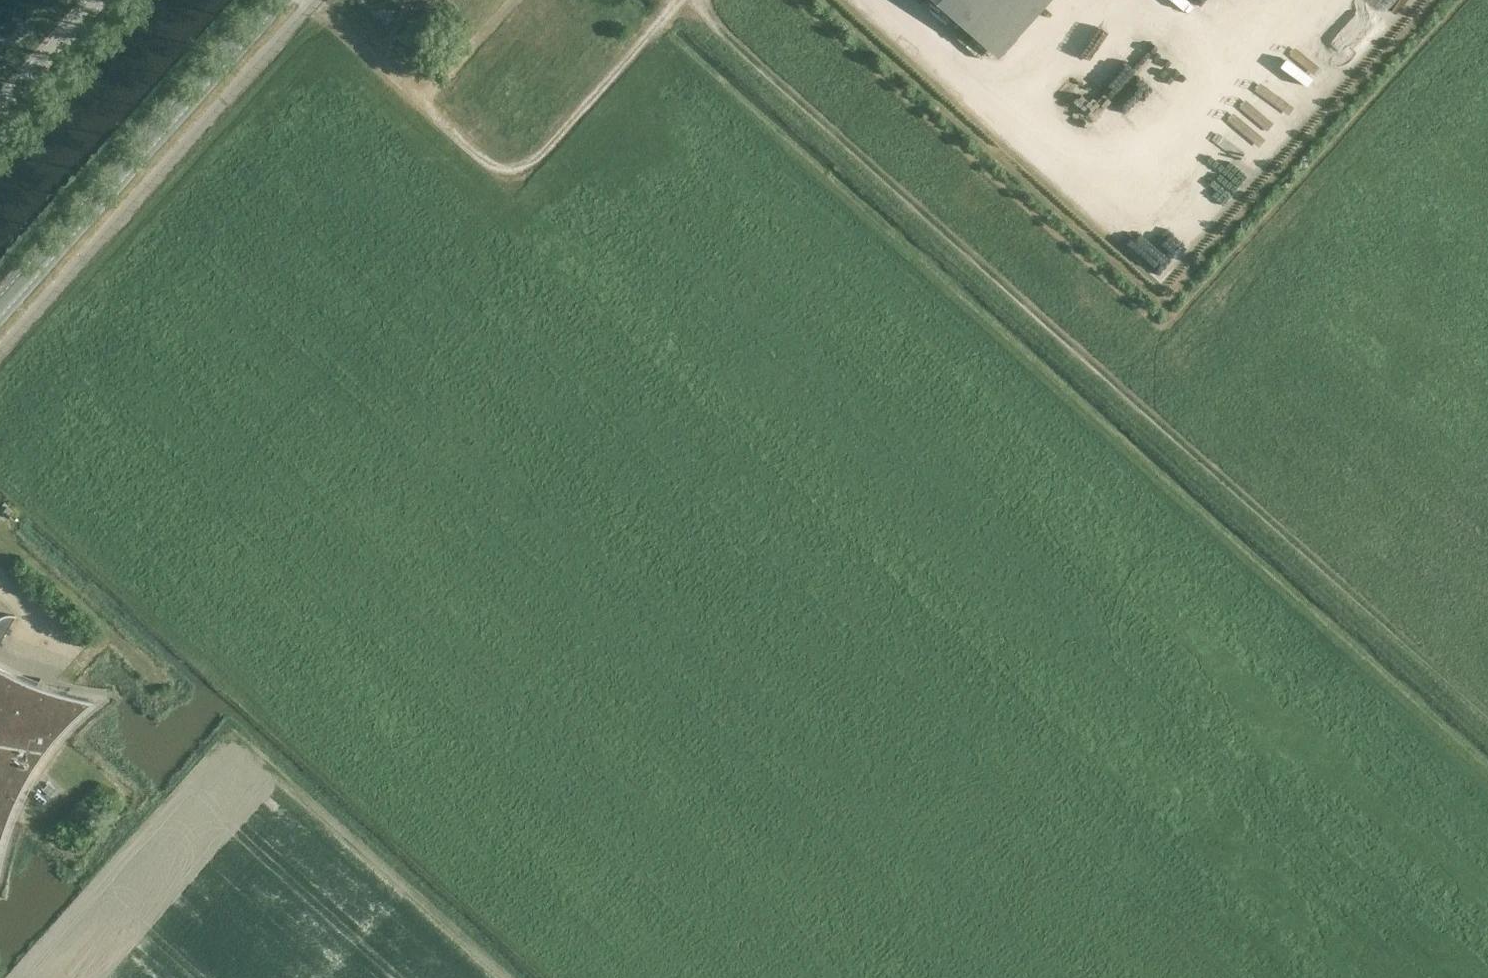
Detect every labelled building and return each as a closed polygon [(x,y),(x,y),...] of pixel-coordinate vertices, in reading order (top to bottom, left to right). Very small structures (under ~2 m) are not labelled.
[(980,40),(1016,0),(935,0),(980,40)] [(13,511),(7,506),(5,509),(2,512),(8,518),(9,516),(12,513),(13,511)] [(5,829),(9,816),(15,802),(22,788),(29,776),(35,766),(41,757),(49,747),(55,738),(63,730),(71,721),(80,712),(86,706),(94,700),(87,699),(73,696),(63,693),(53,690),(45,688),(37,685),(26,680),(16,676),(7,672),(0,668),(0,844),(5,829)]
